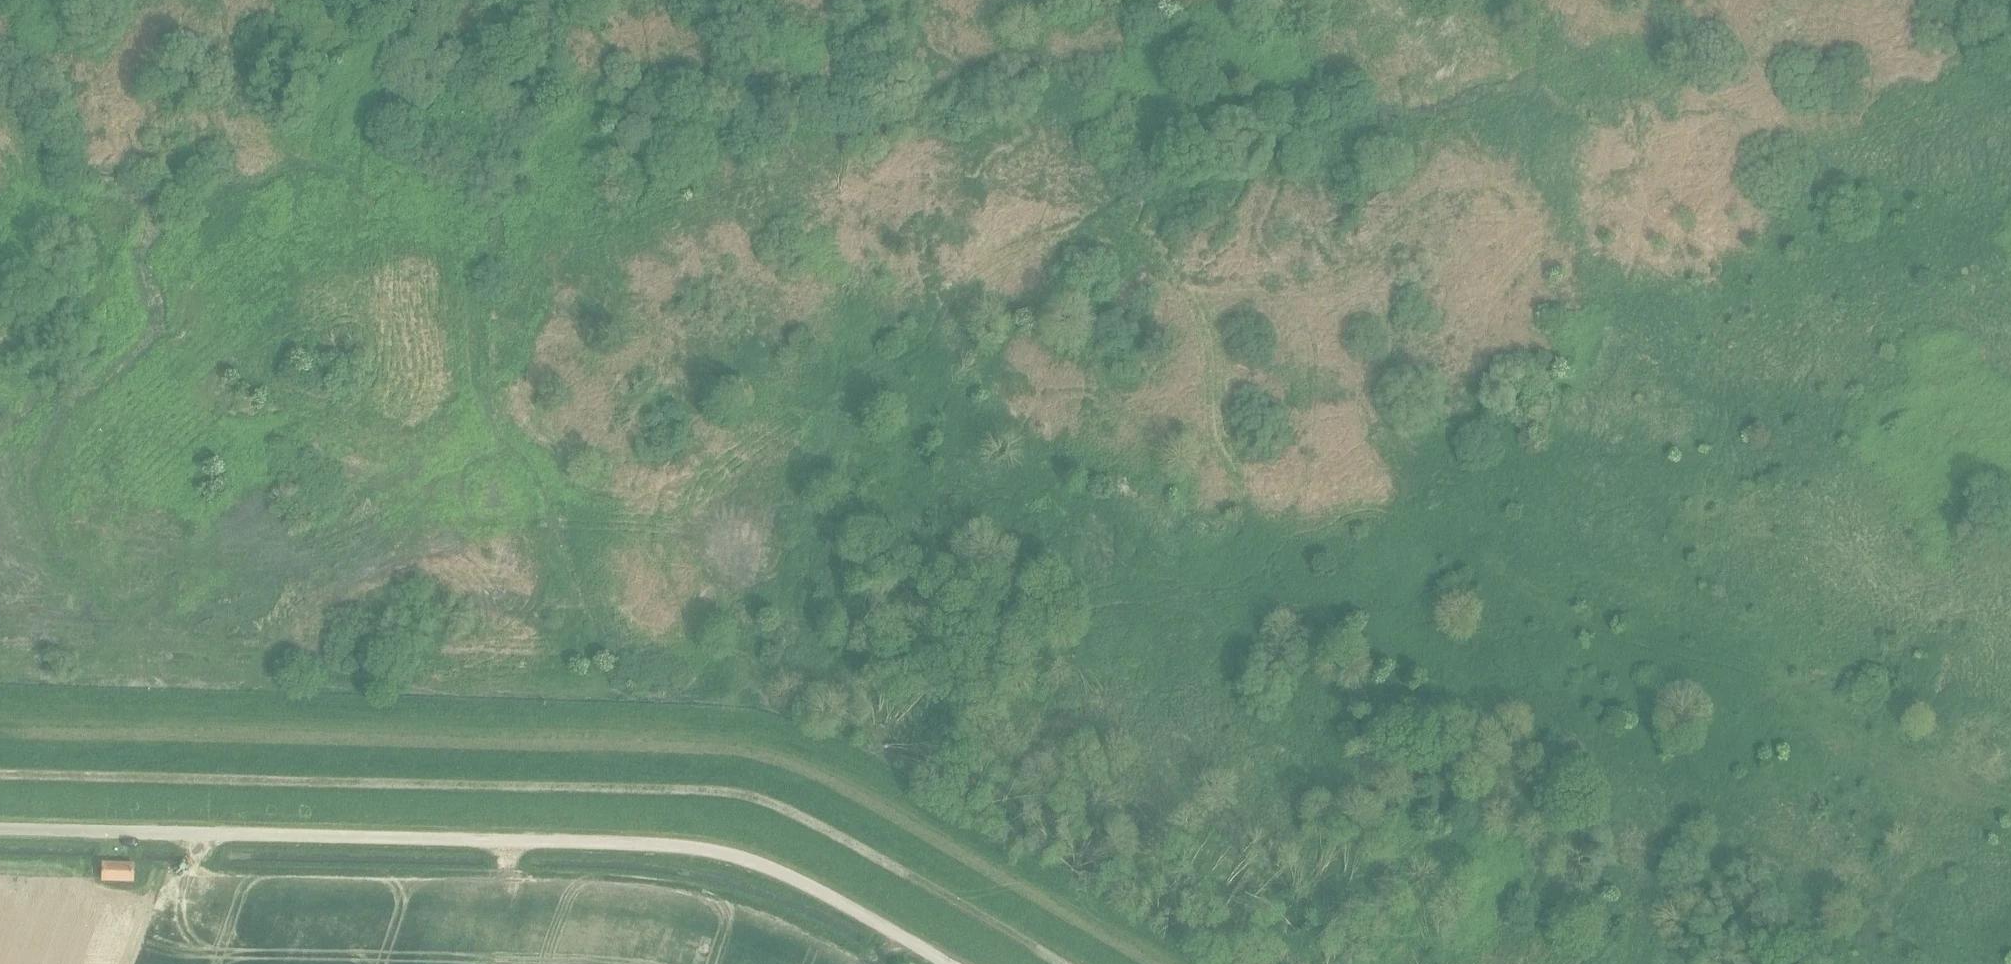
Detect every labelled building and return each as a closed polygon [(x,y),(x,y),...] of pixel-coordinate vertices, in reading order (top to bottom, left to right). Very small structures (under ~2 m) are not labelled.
[(104,863),(103,881),(133,882),(134,864),(104,863)]
